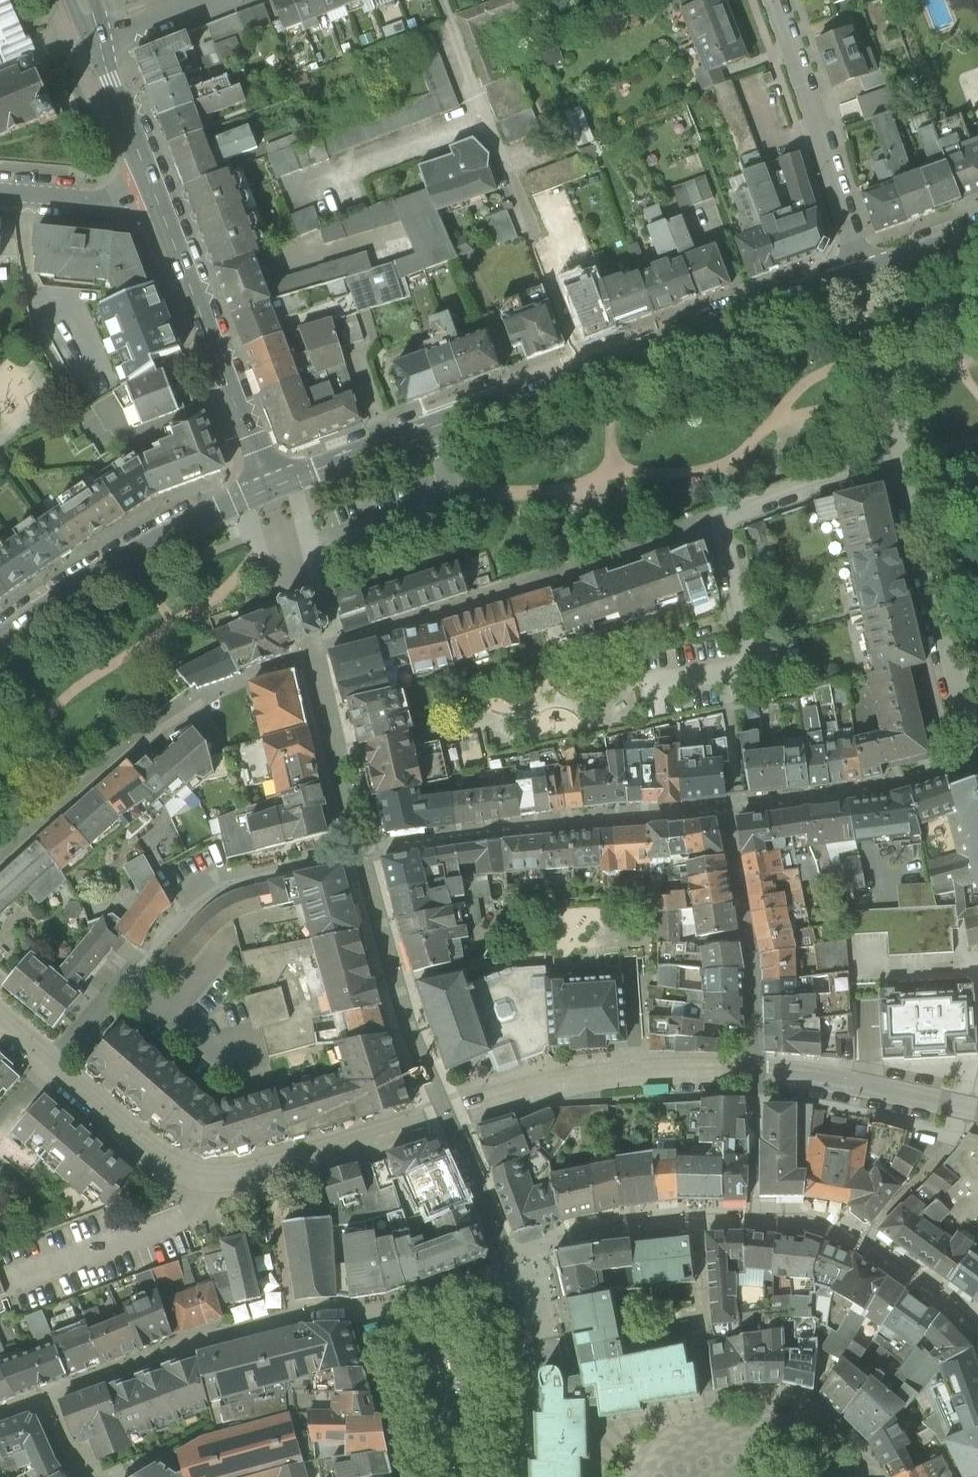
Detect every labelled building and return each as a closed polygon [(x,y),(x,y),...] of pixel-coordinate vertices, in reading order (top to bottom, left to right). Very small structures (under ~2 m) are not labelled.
[(1,52),(9,74),(17,71),(16,70),(18,69),(20,62),(28,59),(35,61),(36,63),(37,62),(10,0),(0,0),(0,52),(1,52)] [(304,24),(295,0),(275,0),(273,1),(285,31),(304,24)] [(304,24),(318,19),(328,15),(322,0),(295,0),(304,24)] [(328,15),(346,8),(343,0),(322,0),(328,15)] [(465,34),(480,28),(525,11),(521,0),(502,0),(485,6),(458,17),(465,34)] [(692,0),(669,0),(674,13),(682,9),(682,11),(694,6),(692,0)] [(695,43),(735,27),(725,0),(710,0),(694,6),(682,11),(695,43)] [(264,4),(238,15),(247,37),(273,26),(264,4)] [(209,26),(225,64),(253,53),(247,37),(238,15),(209,26)] [(320,25),(318,19),(304,24),(307,31),(320,25)] [(748,59),(735,27),(695,43),(707,75),(720,70),(748,59)] [(497,71),(480,28),(465,34),(482,77),(497,71)] [(820,50),(835,89),(861,79),(868,77),(868,76),(860,54),(855,40),(851,29),(817,42),(820,50)] [(189,34),(172,41),(181,65),(189,62),(186,54),(195,51),(189,34)] [(322,136),(330,158),(442,115),(443,116),(461,108),(433,35),(411,43),(421,68),(431,95),(403,105),(376,116),(322,136)] [(185,77),(181,65),(172,41),(139,54),(137,57),(149,91),(185,77)] [(870,50),(860,54),(868,76),(878,72),(870,50)] [(9,74),(1,52),(0,52),(0,71),(2,76),(4,75),(5,76),(9,74)] [(11,135),(13,134),(25,128),(25,129),(28,128),(27,127),(39,122),(39,123),(41,123),(42,126),(60,119),(59,117),(63,115),(63,116),(65,116),(58,99),(56,100),(57,101),(53,103),(40,73),(44,72),(44,73),(46,72),(41,60),(39,60),(39,61),(37,62),(36,63),(35,61),(28,59),(20,62),(18,69),(16,70),(17,71),(9,74),(5,76),(4,75),(2,76),(2,77),(0,78),(0,139),(11,135)] [(399,94),(403,105),(431,95),(421,68),(396,77),(401,92),(402,93),(399,94)] [(482,77),(486,88),(504,80),(500,70),(497,71),(482,77)] [(712,88),(725,84),(720,70),(707,75),(708,76),(700,79),(704,91),(712,88)] [(861,79),(866,93),(888,84),(883,70),(878,72),(868,76),(868,77),(861,79)] [(202,71),(185,77),(191,91),(207,85),(202,71)] [(245,71),(229,77),(235,91),(242,89),(250,86),(245,71)] [(486,88),(500,122),(532,109),(518,74),(504,80),(486,88)] [(293,79),(300,97),(313,92),(305,75),(294,79),(293,79)] [(160,119),(196,105),(191,91),(185,77),(149,91),(160,119)] [(229,77),(207,85),(191,91),(196,105),(235,91),(229,77)] [(268,89),(265,81),(250,86),(242,89),(247,102),(269,94),(268,89)] [(712,88),(735,150),(756,144),(732,81),(725,84),(712,88)] [(857,100),(866,122),(872,120),(890,114),(898,111),(890,88),(864,98),(857,100)] [(235,91),(196,105),(201,120),(247,103),(247,102),(242,89),(235,91)] [(206,132),(201,120),(196,105),(160,119),(170,145),(206,132)] [(579,146),(595,139),(582,105),(565,111),(579,146)] [(541,130),(532,109),(500,122),(508,144),(541,130)] [(887,162),(893,180),(901,178),(899,170),(907,167),(907,166),(908,165),(890,114),(872,120),(887,162)] [(933,127),(944,156),(973,146),(962,116),(933,126),(933,127)] [(250,127),(210,142),(214,153),(254,138),(250,127)] [(918,132),(931,167),(946,162),(944,156),(933,127),(918,132)] [(178,167),(214,153),(210,142),(206,132),(170,145),(178,167)] [(301,171),(302,172),(303,171),(331,160),(330,158),(322,136),(317,139),(307,142),(293,147),(294,148),(296,154),(295,154),(301,171)] [(254,138),(214,153),(218,164),(258,149),(254,138)] [(420,167),(427,190),(429,190),(438,212),(497,192),(489,170),(491,156),(474,140),(451,148),(454,156),(420,167)] [(760,156),(756,144),(735,150),(740,163),(760,156)] [(973,146),(944,156),(946,162),(961,204),(977,198),(977,144),(973,146)] [(270,158),(278,180),(301,171),(295,154),(296,154),(294,148),(270,158)] [(222,175),(218,164),(214,153),(178,167),(186,188),(222,175)] [(781,160),(799,219),(817,212),(814,202),(803,166),(799,154),(781,160)] [(526,177),(534,198),(587,177),(580,156),(526,177)] [(744,174),(765,231),(786,224),(760,156),(740,163),(744,173),(744,174)] [(877,165),(885,188),(895,185),(893,180),(887,162),(877,165)] [(961,204),(946,162),(931,167),(920,171),(935,213),(961,204)] [(910,174),(907,166),(907,167),(899,170),(901,178),(910,174)] [(188,195),(217,270),(254,255),(263,253),(260,246),(261,246),(257,235),(261,233),(258,227),(254,228),(250,217),(249,217),(245,206),(246,206),(242,195),(246,193),(243,187),(239,188),(235,177),(234,177),(231,171),(222,175),(186,188),(186,189),(188,195)] [(918,219),(935,213),(920,171),(910,174),(901,178),(893,180),(895,185),(909,223),(909,222),(909,223),(918,220),(918,219)] [(750,232),(752,237),(765,232),(765,231),(744,174),(743,174),(749,191),(735,196),(749,232),(750,232)] [(737,175),(727,181),(734,193),(745,187),(737,175)] [(706,177),(673,189),(681,211),(714,199),(706,177)] [(909,223),(895,185),(885,188),(863,196),(877,234),(909,223)] [(452,245),(438,212),(429,190),(427,190),(396,201),(404,221),(418,254),(425,271),(457,259),(457,258),(452,245)] [(375,209),(341,222),(347,238),(404,221),(396,201),(375,209)] [(293,216),(300,237),(323,228),(315,207),(293,216)] [(491,228),(496,242),(516,234),(507,212),(487,219),(491,228)] [(826,244),(817,212),(799,219),(786,224),(765,231),(765,232),(779,269),(821,254),(826,244)] [(669,224),(675,239),(687,235),(681,219),(669,224)] [(649,228),(663,264),(669,262),(671,266),(683,261),(682,259),(675,239),(669,224),(668,221),(649,228)] [(14,223),(5,222),(2,257),(21,258),(18,242),(17,224),(17,223),(14,223)] [(326,244),(347,238),(341,222),(321,230),(326,244)] [(581,226),(547,240),(559,268),(580,258),(578,253),(591,247),(581,226)] [(109,282),(109,281),(114,238),(114,236),(38,229),(36,249),(38,249),(37,258),(40,258),(38,275),(109,282)] [(779,269),(765,232),(752,237),(738,242),(752,279),(779,269)] [(675,239),(682,259),(695,255),(687,235),(675,239)] [(131,239),(114,238),(109,281),(116,278),(123,297),(149,287),(131,239)] [(452,245),(457,258),(474,251),(468,238),(452,245)] [(716,247),(695,255),(682,259),(683,261),(698,299),(731,287),(716,247)] [(418,254),(393,264),(399,281),(405,278),(425,271),(418,254)] [(217,270),(234,315),(269,301),(272,301),(265,285),(254,255),(217,270)] [(367,255),(319,269),(325,286),(344,280),(347,279),(372,272),(371,271),(367,255)] [(613,330),(655,315),(639,275),(623,281),(622,277),(598,286),(588,259),(587,259),(613,330)] [(698,299),(683,261),(671,266),(669,262),(663,264),(653,268),(654,272),(641,277),(640,274),(639,275),(655,315),(698,299)] [(404,299),(399,281),(393,264),(371,271),(372,272),(347,279),(359,313),(370,310),(404,299)] [(322,286),(325,286),(319,269),(265,285),(272,301),(322,286)] [(577,278),(564,283),(587,339),(613,330),(593,277),(579,282),(577,278)] [(411,297),(405,278),(399,281),(404,299),(411,297)] [(349,296),(344,280),(325,286),(322,286),(326,301),(299,309),(300,314),(333,303),(333,301),(349,296)] [(149,287),(123,297),(101,306),(131,382),(156,367),(154,361),(181,351),(170,321),(167,322),(164,313),(167,312),(156,285),(149,287)] [(272,301),(269,301),(277,322),(300,314),(299,309),(326,301),(322,286),(272,301)] [(528,300),(524,301),(528,311),(549,303),(543,287),(544,287),(526,293),(528,300)] [(283,335),(277,322),(269,301),(234,315),(241,335),(247,349),(283,336),(283,335)] [(510,338),(519,335),(522,344),(528,360),(566,347),(550,303),(549,303),(528,311),(524,301),(499,310),(510,338)] [(448,335),(451,345),(460,342),(450,314),(442,317),(448,335)] [(431,321),(437,339),(448,335),(442,317),(431,321)] [(308,351),(317,373),(346,363),(333,321),(333,320),(300,330),(308,351)] [(336,328),(342,348),(365,340),(359,321),(336,328)] [(488,332),(460,342),(451,345),(465,384),(503,370),(488,332)] [(247,349),(264,393),(300,380),(291,357),(283,336),(283,335),(283,336),(247,349)] [(438,340),(441,349),(451,345),(448,335),(437,339),(438,340)] [(514,347),(522,344),(519,335),(510,338),(514,347)] [(425,345),(428,354),(441,349),(438,340),(425,345)] [(465,384),(451,345),(441,349),(428,354),(442,392),(465,384)] [(308,351),(291,357),(300,380),(317,373),(308,351)] [(409,404),(442,392),(428,354),(396,365),(398,372),(394,373),(403,399),(407,398),(409,404)] [(317,373),(300,380),(321,436),(363,421),(355,394),(335,401),(336,404),(320,410),(317,401),(353,387),(346,363),(317,373)] [(159,373),(156,367),(131,382),(127,385),(143,425),(180,411),(186,409),(181,397),(176,399),(169,382),(174,379),(170,368),(165,370),(159,373)] [(291,447),(321,436),(300,380),(264,393),(282,443),(291,447)] [(143,425),(127,385),(114,393),(135,428),(143,425)] [(355,394),(353,387),(317,401),(320,410),(336,404),(335,401),(355,394)] [(158,495),(222,472),(219,466),(225,464),(207,418),(203,419),(202,415),(172,427),(172,429),(176,439),(170,441),(161,445),(163,451),(157,453),(141,459),(158,495)] [(176,439),(172,429),(166,431),(170,441),(176,439)] [(163,451),(161,445),(154,447),(157,453),(163,451)] [(120,472),(104,482),(126,515),(149,501),(149,502),(159,496),(158,495),(141,459),(120,472)] [(98,475),(103,483),(104,482),(120,472),(115,464),(98,475)] [(103,483),(49,518),(71,551),(94,536),(94,537),(104,531),(104,530),(126,515),(104,482),(103,483)] [(883,487),(836,498),(841,519),(851,557),(897,547),(883,487)] [(820,523),(841,519),(836,498),(824,501),(816,502),(820,523)] [(64,556),(71,551),(49,518),(42,523),(64,556)] [(0,552),(0,579),(10,593),(30,579),(31,580),(41,573),(40,573),(64,556),(42,523),(0,552)] [(747,530),(755,553),(771,548),(764,525),(747,530)] [(673,559),(706,548),(705,544),(671,556),(673,559)] [(851,557),(865,616),(911,605),(897,547),(851,557)] [(706,548),(673,559),(684,592),(688,605),(692,603),(694,607),(710,601),(708,594),(718,590),(713,574),(715,573),(706,548)] [(655,602),(684,592),(673,559),(671,556),(609,577),(625,624),(658,613),(655,602)] [(368,613),(372,624),(469,593),(459,563),(364,594),(359,580),(333,589),(332,589),(342,619),(341,619),(342,622),(368,613)] [(478,580),(480,587),(491,583),(489,577),(478,580)] [(624,625),(625,624),(609,577),(554,595),(564,622),(570,636),(583,631),(586,638),(597,634),(593,623),(620,614),(624,625)] [(10,593),(0,579),(0,601),(10,593)] [(519,636),(564,622),(554,595),(552,590),(510,603),(519,636)] [(324,635),(323,632),(324,632),(326,633),(327,632),(329,631),(329,630),(329,628),(329,627),(330,627),(328,619),(320,621),(314,600),(317,599),(316,595),(313,596),(313,593),(307,595),(307,598),(299,600),(290,602),(289,599),(283,601),(284,604),(277,606),(276,606),(278,610),(287,645),(309,639),(324,635)] [(521,645),(519,636),(510,603),(493,608),(505,647),(505,650),(521,645)] [(925,664),(911,605),(865,616),(879,674),(906,668),(910,667),(910,668),(925,664)] [(253,619),(268,661),(285,656),(288,650),(287,645),(278,610),(276,606),(274,607),(275,611),(253,619)] [(455,663),(505,647),(493,608),(443,625),(444,625),(455,663)] [(342,622),(346,633),(372,624),(368,613),(342,622)] [(231,654),(240,672),(268,661),(253,619),(213,633),(223,648),(229,656),(231,654)] [(456,666),(455,663),(444,625),(405,633),(410,653),(412,663),(415,675),(456,666)] [(382,654),(383,661),(395,657),(410,653),(405,633),(404,632),(391,636),(378,640),(382,654)] [(552,643),(556,654),(574,648),(570,638),(552,643)] [(331,655),(335,667),(382,654),(378,640),(330,653),(331,655)] [(241,674),(240,672),(231,654),(229,656),(223,648),(178,672),(190,686),(195,684),(198,689),(241,674)] [(335,667),(340,684),(387,673),(383,661),(382,654),(335,667)] [(383,661),(387,673),(394,670),(395,657),(383,661)] [(928,747),(913,680),(908,681),(906,668),(879,674),(869,676),(882,734),(857,740),(863,781),(878,777),(884,776),(881,766),(922,756),(928,747)] [(399,669),(394,670),(387,673),(392,691),(398,690),(399,669)] [(255,699),(264,738),(309,726),(297,672),(296,671),(268,678),(252,685),(255,699)] [(392,691),(387,673),(340,684),(339,684),(340,685),(345,702),(349,701),(392,691)] [(846,682),(830,686),(834,705),(834,708),(850,705),(846,683),(846,682)] [(818,708),(834,705),(830,686),(815,690),(816,695),(817,703),(818,707),(818,708)] [(410,735),(398,690),(392,691),(349,701),(361,746),(365,745),(410,735)] [(806,709),(809,734),(822,732),(821,726),(818,708),(818,707),(806,709)] [(171,738),(175,745),(195,727),(209,743),(202,731),(198,723),(171,738)] [(822,732),(825,746),(840,743),(837,723),(821,726),(822,732)] [(213,758),(209,743),(195,727),(175,745),(162,756),(153,764),(148,758),(135,769),(162,799),(161,800),(166,806),(175,798),(184,801),(193,793),(188,786),(199,777),(205,775),(206,782),(217,772),(213,758)] [(265,739),(271,764),(279,797),(321,782),(316,762),(317,761),(309,727),(266,739),(265,739)] [(825,746),(822,732),(809,734),(810,743),(812,744),(817,744),(818,749),(825,749),(825,746)] [(368,756),(368,757),(416,747),(414,740),(413,734),(410,735),(365,745),(368,756)] [(751,794),(788,790),(786,764),(785,749),(775,750),(760,752),(759,734),(752,735),(752,734),(741,736),(751,794)] [(730,762),(727,739),(704,743),(679,748),(680,751),(705,748),(706,763),(721,761),(723,762),(723,763),(730,762)] [(857,740),(840,743),(847,783),(863,781),(857,740)] [(441,741),(416,747),(368,757),(377,797),(381,796),(418,787),(450,780),(441,741)] [(847,783),(840,743),(825,746),(825,749),(831,786),(847,783)] [(564,750),(572,769),(581,768),(577,756),(574,746),(564,750)] [(679,747),(657,750),(658,768),(661,802),(683,801),(681,765),(680,751),(679,748),(679,747)] [(805,747),(785,749),(786,764),(788,790),(810,788),(805,751),(805,747)] [(705,748),(680,751),(681,765),(692,764),(706,763),(705,748)] [(831,786),(825,749),(818,749),(805,751),(810,788),(831,786)] [(157,750),(148,758),(153,764),(162,756),(157,750)] [(641,751),(642,768),(658,768),(657,750),(656,750),(641,751)] [(641,751),(625,752),(626,769),(627,770),(642,768),(641,751)] [(608,754),(611,770),(626,769),(625,752),(608,754)] [(581,768),(581,774),(611,770),(608,754),(577,756),(581,768)] [(225,755),(216,757),(221,766),(224,778),(230,776),(225,755)] [(216,757),(213,758),(217,772),(206,782),(224,778),(221,766),(216,757)] [(706,763),(692,764),(681,765),(683,801),(726,797),(724,768),(723,763),(723,762),(721,761),(706,763)] [(126,827),(127,829),(161,800),(162,799),(135,769),(130,763),(130,762),(125,766),(96,792),(120,817),(122,819),(125,826),(126,827)] [(533,773),(534,782),(547,780),(545,769),(545,764),(541,765),(540,763),(532,765),(533,773)] [(276,798),(279,797),(271,764),(266,766),(269,778),(274,799),(276,798)] [(560,766),(545,769),(547,780),(553,812),(568,810),(562,771),(560,766)] [(581,774),(581,768),(572,769),(562,771),(568,810),(586,808),(581,774)] [(642,768),(627,770),(629,803),(629,804),(645,803),(642,768)] [(661,802),(658,768),(642,768),(645,803),(661,802)] [(627,770),(626,769),(611,770),(614,804),(629,803),(627,770)] [(614,804),(611,770),(581,774),(586,808),(614,804)] [(517,775),(518,784),(528,783),(529,783),(528,774),(517,775)] [(188,786),(193,793),(206,782),(205,775),(199,777),(188,786)] [(976,886),(967,852),(958,814),(951,789),(948,778),(910,791),(920,826),(941,820),(942,826),(950,824),(958,854),(928,862),(929,867),(932,884),(933,887),(935,896),(955,892),(956,903),(957,903),(967,901),(965,889),(976,886)] [(547,780),(534,782),(539,814),(553,812),(547,780)] [(321,782),(279,797),(280,799),(285,797),(287,807),(279,809),(250,820),(258,852),(331,834),(329,827),(332,826),(321,782)] [(534,815),(539,814),(534,782),(529,783),(528,783),(530,794),(531,794),(534,815)] [(951,789),(958,814),(967,852),(976,886),(977,892),(977,782),(951,789)] [(530,794),(528,783),(518,784),(518,788),(519,796),(530,794)] [(248,788),(252,807),(268,801),(265,784),(248,788)] [(421,800),(418,787),(381,796),(389,834),(427,829),(457,825),(453,796),(421,800)] [(518,788),(485,792),(489,821),(522,817),(519,796),(518,788)] [(880,799),(865,801),(865,816),(869,841),(921,834),(920,826),(910,791),(894,796),(895,796),(894,797),(894,798),(880,799)] [(96,792),(66,819),(90,846),(122,819),(120,817),(96,792)] [(457,825),(489,821),(485,792),(453,796),(457,825)] [(519,796),(522,817),(534,815),(531,794),(530,794),(519,796)] [(228,859),(258,852),(250,820),(279,809),(276,798),(274,799),(268,801),(252,807),(237,812),(219,818),(228,859)] [(855,803),(849,803),(856,840),(856,843),(869,841),(865,816),(865,801),(855,803)] [(825,845),(856,840),(849,803),(805,809),(810,835),(807,835),(810,847),(815,855),(819,863),(831,859),(825,845)] [(768,814),(773,843),(783,841),(807,835),(810,835),(805,809),(803,809),(768,814)] [(745,857),(767,854),(765,844),(773,843),(768,814),(742,818),(738,822),(745,857)] [(62,870),(90,846),(66,819),(41,841),(57,862),(57,865),(61,871),(62,870)] [(706,853),(708,862),(725,860),(717,822),(715,820),(701,822),(706,853)] [(690,854),(706,853),(701,822),(686,823),(690,854)] [(673,857),(690,854),(686,823),(671,825),(673,857)] [(673,857),(671,825),(650,828),(651,860),(673,857)] [(651,864),(651,860),(650,828),(615,830),(618,866),(619,866),(620,872),(636,871),(636,865),(651,864)] [(617,866),(618,866),(615,830),(601,832),(603,867),(617,866)] [(574,870),(603,867),(601,832),(572,834),(574,868),(574,870)] [(544,870),(574,868),(572,834),(541,837),(544,870)] [(807,835),(783,841),(785,852),(793,851),(795,860),(815,855),(810,847),(807,835)] [(516,872),(544,870),(541,837),(504,841),(507,873),(516,872)] [(857,850),(856,843),(856,840),(825,845),(831,859),(833,869),(842,867),(839,855),(857,850)] [(26,854),(58,891),(68,882),(68,881),(66,877),(62,870),(61,871),(57,865),(57,862),(41,841),(26,854)] [(507,874),(507,873),(504,841),(476,845),(478,862),(481,875),(507,874)] [(782,852),(785,852),(783,841),(773,843),(775,853),(782,852)] [(459,865),(478,862),(476,845),(457,848),(459,865)] [(444,866),(445,870),(460,868),(459,865),(457,848),(436,851),(438,866),(444,866)] [(384,860),(392,892),(427,885),(426,878),(440,876),(438,866),(436,851),(419,854),(419,853),(384,860)] [(798,871),(795,860),(793,851),(785,852),(782,852),(784,866),(785,873),(798,871)] [(781,874),(785,873),(784,866),(782,852),(775,853),(767,854),(745,857),(749,878),(781,874)] [(6,911),(29,891),(41,905),(56,891),(57,891),(58,891),(26,854),(0,878),(0,918),(6,911)] [(819,863),(815,855),(795,860),(798,871),(801,880),(824,874),(819,863)] [(122,945),(127,939),(136,947),(140,948),(149,931),(160,915),(173,905),(158,878),(157,878),(153,871),(145,856),(125,866),(142,898),(124,922),(114,914),(89,923),(92,933),(92,932),(112,948),(114,950),(116,952),(122,945)] [(826,873),(830,898),(866,888),(861,858),(843,861),(844,867),(842,867),(833,869),(833,872),(826,873)] [(819,863),(824,874),(826,873),(833,872),(833,869),(831,859),(819,863)] [(691,878),(727,872),(725,860),(708,862),(688,865),(691,878)] [(297,876),(298,877),(304,901),(305,905),(314,940),(360,931),(342,867),(297,876)] [(781,874),(788,882),(790,893),(803,891),(801,880),(798,871),(785,873),(781,874)] [(691,878),(692,890),(695,907),(733,902),(727,872),(691,878)] [(753,899),(778,895),(777,884),(788,882),(781,874),(749,878),(753,899)] [(276,906),(294,903),(304,901),(298,877),(270,883),(271,884),(276,906)] [(446,881),(447,887),(448,887),(463,884),(462,879),(446,881)] [(276,906),(271,884),(258,886),(264,910),(277,907),(276,906)] [(429,891),(427,885),(392,892),(399,920),(454,908),(453,906),(452,899),(465,897),(464,893),(463,884),(448,887),(447,887),(429,891)] [(899,908),(905,908),(904,889),(933,887),(932,884),(898,886),(899,908)] [(252,913),(264,910),(258,886),(245,889),(232,894),(220,900),(219,901),(232,922),(233,921),(241,916),(252,913)] [(935,896),(933,887),(904,889),(905,908),(937,906),(935,896)] [(678,909),(695,907),(692,890),(685,891),(663,894),(663,897),(653,899),(654,913),(658,912),(678,909)] [(790,893),(783,894),(786,908),(807,904),(803,891),(790,893)] [(755,913),(786,908),(783,894),(778,895),(753,899),(755,913)] [(965,920),(965,919),(977,918),(977,899),(967,901),(957,903),(956,903),(956,906),(959,921),(965,920)] [(466,903),(471,926),(472,925),(481,923),(477,900),(466,901),(466,902),(466,903)] [(198,918),(158,962),(175,979),(182,972),(193,959),(203,948),(211,939),(215,936),(221,930),(226,926),(231,922),(232,922),(219,901),(209,908),(198,918)] [(733,902),(695,907),(696,923),(698,935),(702,936),(737,930),(733,902)] [(466,903),(453,906),(454,908),(458,928),(467,926),(471,926),(466,903)] [(807,904),(786,908),(788,921),(790,920),(810,917),(807,904)] [(924,932),(925,944),(954,942),(953,930),(958,930),(959,930),(959,921),(956,906),(882,910),(883,934),(889,934),(924,932)] [(679,924),(696,923),(695,907),(678,909),(679,924)] [(458,928),(454,908),(399,920),(405,941),(458,928)] [(758,926),(788,921),(786,908),(755,913),(758,926)] [(687,940),(680,942),(679,924),(678,909),(658,912),(659,947),(659,956),(659,966),(660,966),(680,967),(701,968),(704,969),(702,950),(687,950),(687,940)] [(847,936),(883,934),(882,910),(846,912),(847,936)] [(810,917),(790,920),(790,934),(813,929),(810,917)] [(965,919),(965,920),(969,946),(977,944),(977,918),(965,919)] [(761,940),(790,934),(790,920),(788,921),(758,926),(761,940)] [(405,941),(415,974),(463,962),(465,959),(461,940),(469,938),(467,926),(458,928),(405,941)] [(813,929),(790,934),(792,949),(816,945),(817,945),(813,929)] [(368,960),(360,931),(314,940),(313,940),(334,1015),(345,1013),(345,1014),(381,1008),(368,960)] [(85,941),(106,959),(110,954),(114,950),(112,948),(92,932),(92,933),(85,941)] [(890,957),(925,955),(925,944),(924,932),(889,934),(890,957)] [(763,954),(792,949),(790,934),(761,940),(763,954)] [(333,1015),(334,1015),(313,940),(242,954),(248,978),(270,1058),(317,1045),(318,1045),(316,1036),(313,1019),(333,1015)] [(4,987),(55,1030),(84,995),(79,991),(106,959),(85,941),(58,973),(33,952),(4,987)] [(816,945),(818,958),(848,954),(847,941),(817,945),(816,945)] [(955,953),(954,942),(925,944),(925,955),(955,953)] [(702,950),(704,969),(742,970),(739,944),(702,949),(702,950)] [(795,980),(792,949),(763,954),(764,984),(795,980)] [(850,974),(848,954),(818,958),(820,977),(829,976),(850,974)] [(660,966),(659,988),(649,986),(650,999),(661,1001),(661,988),(679,990),(680,967),(660,966)] [(547,1048),(552,1047),(547,978),(546,968),(513,970),(470,985),(493,1052),(489,1053),(496,1071),(522,1061),(545,1053),(547,1048)] [(705,993),(706,993),(743,997),(742,970),(704,969),(701,968),(705,993)] [(448,1071),(489,1053),(493,1052),(470,985),(466,974),(418,984),(439,1045),(448,1071)] [(831,994),(816,995),(817,1019),(852,1013),(851,999),(851,990),(850,974),(829,976),(831,994)] [(570,976),(547,978),(552,1047),(572,1045),(573,1052),(607,1049),(606,1043),(617,1042),(627,1041),(622,978),(604,979),(570,982),(570,976)] [(813,978),(795,980),(764,984),(765,1026),(796,1021),(796,1022),(817,1019),(816,995),(815,995),(813,978)] [(977,1046),(977,1038),(976,996),(975,996),(975,986),(959,987),(960,992),(939,993),(939,991),(916,992),(916,994),(896,995),(895,991),(880,991),(881,1001),(880,1001),(883,1051),(884,1051),(884,1061),(906,1060),(906,1062),(957,1059),(957,1057),(977,1056),(977,1049),(977,1046)] [(691,998),(705,1000),(706,993),(705,993),(692,991),(691,998)] [(705,1000),(704,1009),(743,1013),(743,997),(706,993),(705,1000)] [(349,1031),(351,1041),(389,1035),(381,1008),(345,1014),(349,1031)] [(650,1016),(662,1017),(662,1009),(650,1008),(650,1016)] [(704,1009),(703,1022),(705,1023),(744,1028),(743,1013),(704,1009)] [(839,1017),(841,1040),(854,1039),(852,1015),(839,1017)] [(651,1035),(670,1037),(671,1018),(669,1018),(669,1017),(662,1017),(650,1016),(650,1035),(651,1035)] [(839,1017),(820,1020),(822,1058),(842,1060),(841,1040),(839,1017)] [(703,1022),(671,1018),(670,1037),(679,1037),(703,1039),(705,1023),(703,1022)] [(766,1053),(822,1058),(820,1020),(765,1027),(766,1053)] [(159,1135),(161,1133),(178,1114),(176,1112),(199,1087),(127,1022),(89,1063),(87,1066),(87,1073),(99,1084),(105,1083),(104,1086),(105,1089),(108,1092),(111,1092),(114,1091),(114,1097),(135,1115),(141,1115),(140,1118),(142,1121),(145,1123),(148,1123),(151,1122),(151,1128),(159,1135)] [(318,1045),(329,1045),(331,1044),(336,1043),(338,1043),(337,1033),(316,1036),(318,1045),(317,1045),(318,1045)] [(324,1080),(337,1124),(360,1118),(361,1120),(411,1104),(389,1037),(389,1036),(389,1035),(351,1041),(338,1043),(336,1043),(346,1073),(324,1080)] [(670,1037),(665,1036),(651,1035),(651,1052),(665,1052),(679,1052),(679,1037),(670,1037)] [(719,1040),(703,1039),(679,1037),(679,1052),(718,1053),(719,1040)] [(1,1101),(2,1100),(1,1099),(8,1092),(9,1093),(21,1079),(6,1065),(9,1061),(0,1053),(0,1100),(1,1101)] [(520,1067),(522,1061),(496,1071),(501,1073),(520,1067)] [(290,1135),(291,1139),(337,1124),(324,1080),(278,1094),(290,1135)] [(218,1103),(199,1087),(176,1112),(178,1114),(161,1133),(176,1146),(180,1146),(182,1144),(182,1146),(184,1149),(186,1150),(191,1149),(192,1148),(203,1157),(218,1157),(234,1152),(235,1154),(238,1156),(254,1151),(256,1147),(256,1145),(268,1142),(268,1144),(272,1145),(288,1141),(290,1137),(289,1135),(290,1135),(278,1094),(277,1090),(226,1106),(227,1107),(222,1112),(215,1106),(218,1103)] [(57,1173),(70,1185),(100,1150),(101,1150),(105,1146),(47,1095),(12,1134),(21,1142),(27,1135),(47,1153),(63,1166),(57,1173)] [(747,1115),(747,1100),(702,1102),(701,1144),(715,1144),(715,1157),(725,1157),(727,1115),(747,1115)] [(679,1156),(715,1157),(715,1144),(701,1144),(702,1102),(678,1103),(678,1107),(678,1121),(679,1152),(679,1156)] [(653,1105),(653,1122),(678,1121),(678,1107),(678,1103),(665,1104),(653,1105)] [(761,1197),(805,1197),(807,1173),(803,1172),(804,1167),(808,1167),(809,1151),(806,1151),(806,1147),(810,1147),(811,1138),(812,1120),(813,1116),(813,1113),(814,1107),(814,1105),(798,1105),(767,1105),(767,1123),(764,1123),(764,1142),(761,1142),(761,1197)] [(582,1128),(585,1145),(596,1144),(594,1132),(597,1131),(597,1126),(611,1123),(608,1107),(586,1108),(589,1126),(582,1127),(582,1128)] [(550,1132),(567,1142),(575,1129),(582,1128),(582,1127),(589,1126),(586,1108),(551,1110),(556,1120),(550,1132)] [(539,1151),(535,1144),(547,1139),(550,1132),(556,1120),(551,1110),(551,1109),(520,1124),(495,1134),(483,1141),(482,1141),(483,1142),(493,1171),(494,1171),(531,1154),(539,1151)] [(479,1137),(481,1142),(483,1142),(482,1141),(483,1141),(495,1134),(520,1124),(517,1118),(517,1117),(516,1115),(478,1127),(478,1129),(479,1137)] [(727,1115),(725,1157),(749,1156),(748,1131),(747,1115),(727,1115)] [(658,1202),(679,1199),(679,1156),(679,1152),(678,1121),(653,1122),(654,1139),(658,1202)] [(867,1152),(885,1161),(888,1147),(891,1128),(881,1125),(869,1124),(867,1144),(867,1152)] [(891,1128),(888,1147),(902,1150),(903,1150),(905,1147),(908,1133),(891,1128)] [(27,1135),(21,1142),(41,1160),(47,1153),(27,1135)] [(964,1142),(977,1145),(977,1137),(969,1135),(964,1142)] [(805,1197),(851,1204),(862,1178),(863,1172),(867,1152),(867,1144),(811,1138),(810,1147),(809,1151),(808,1167),(807,1173),(805,1197)] [(647,1154),(625,1157),(626,1161),(619,1162),(622,1206),(658,1202),(654,1139),(645,1140),(647,1154)] [(391,1159),(429,1147),(427,1142),(389,1154),(391,1159)] [(964,1142),(957,1152),(977,1168),(977,1145),(964,1142)] [(399,1180),(406,1177),(446,1160),(439,1144),(429,1147),(391,1159),(399,1180)] [(105,1146),(101,1150),(100,1150),(70,1185),(84,1196),(89,1189),(101,1199),(108,1206),(123,1190),(120,1188),(134,1172),(112,1152),(108,1156),(102,1151),(105,1146)] [(894,1165),(902,1150),(888,1147),(885,1161),(894,1165)] [(902,1150),(894,1165),(891,1172),(907,1183),(921,1158),(920,1154),(905,1147),(903,1150),(902,1150)] [(600,1160),(592,1168),(619,1162),(617,1158),(612,1159),(611,1151),(599,1153),(600,1160)] [(867,1152),(863,1172),(870,1177),(877,1169),(902,1188),(907,1183),(891,1172),(894,1165),(885,1161),(867,1152)] [(957,1152),(943,1168),(959,1181),(945,1195),(938,1202),(951,1213),(956,1218),(977,1193),(977,1168),(957,1152)] [(47,1153),(41,1160),(57,1173),(63,1166),(47,1153)] [(723,1201),(725,1157),(715,1157),(679,1156),(679,1199),(723,1201)] [(749,1156),(725,1157),(723,1201),(748,1200),(749,1156)] [(381,1193),(381,1194),(396,1189),(396,1187),(394,1182),(399,1180),(391,1159),(388,1160),(382,1162),(384,1169),(374,1172),(381,1193)] [(431,1219),(432,1218),(466,1203),(446,1160),(406,1177),(418,1204),(421,1210),(426,1207),(431,1219)] [(516,1234),(562,1222),(553,1177),(529,1186),(525,1173),(521,1160),(494,1172),(497,1185),(516,1234)] [(382,1162),(372,1165),(374,1172),(384,1169),(382,1162)] [(622,1206),(619,1162),(592,1168),(597,1213),(622,1206)] [(360,1165),(356,1166),(328,1175),(323,1176),(332,1204),(334,1203),(336,1208),(331,1209),(332,1217),(333,1228),(364,1223),(373,1221),(373,1220),(380,1218),(388,1215),(403,1211),(396,1189),(381,1194),(381,1193),(374,1172),(372,1165),(372,1163),(360,1166),(360,1165)] [(327,1173),(328,1175),(356,1166),(355,1164),(327,1173)] [(562,1222),(597,1213),(592,1168),(553,1175),(553,1177),(562,1222)] [(945,1195),(959,1181),(943,1168),(929,1181),(928,1182),(945,1195)] [(873,1224),(902,1188),(877,1169),(870,1177),(863,1172),(862,1178),(851,1204),(850,1206),(873,1224)] [(928,1182),(920,1190),(928,1198),(935,1204),(938,1202),(945,1195),(928,1182)] [(89,1189),(84,1196),(95,1206),(101,1199),(89,1189)] [(912,1197),(920,1205),(928,1198),(920,1190),(912,1197)] [(895,1242),(927,1211),(920,1205),(912,1197),(880,1230),(895,1242)] [(935,1204),(928,1198),(920,1205),(927,1211),(935,1204)] [(951,1213),(938,1202),(935,1204),(927,1211),(895,1242),(933,1269),(953,1241),(936,1229),(951,1213)] [(440,1238),(442,1243),(477,1229),(471,1216),(466,1203),(432,1218),(440,1238)] [(403,1211),(388,1215),(393,1230),(407,1226),(406,1221),(407,1220),(404,1210),(403,1211)] [(395,1237),(393,1230),(388,1215),(380,1218),(373,1220),(373,1221),(374,1228),(383,1226),(387,1240),(395,1238),(395,1237)] [(423,1215),(407,1220),(406,1221),(407,1226),(409,1234),(410,1233),(412,1242),(423,1239),(419,1226),(426,1224),(426,1223),(423,1215)] [(285,1225),(296,1301),(337,1297),(333,1228),(332,1217),(328,1217),(328,1218),(287,1222),(284,1222),(285,1225)] [(977,1245),(977,1228),(975,1225),(969,1220),(968,1220),(964,1226),(953,1241),(971,1253),(977,1246),(977,1245)] [(423,1239),(412,1242),(423,1281),(424,1280),(442,1273),(446,1272),(446,1273),(461,1267),(461,1266),(481,1259),(483,1259),(487,1250),(487,1249),(486,1248),(477,1229),(442,1243),(432,1247),(432,1246),(431,1246),(427,1248),(423,1239)] [(351,1299),(387,1293),(378,1243),(379,1242),(377,1234),(355,1237),(354,1231),(345,1232),(346,1238),(345,1238),(351,1299)] [(744,1232),(726,1233),(727,1261),(735,1261),(735,1274),(736,1274),(745,1272),(744,1232)] [(745,1272),(745,1274),(760,1276),(764,1276),(765,1270),(773,1271),(777,1236),(766,1235),(744,1232),(745,1272)] [(408,1286),(423,1281),(412,1242),(410,1233),(409,1234),(395,1237),(395,1238),(408,1286)] [(735,1274),(728,1275),(727,1261),(726,1233),(708,1234),(709,1260),(710,1280),(711,1280),(712,1298),(711,1298),(713,1326),(730,1325),(733,1325),(739,1324),(738,1316),(737,1316),(736,1299),(736,1274),(735,1274)] [(636,1282),(637,1290),(690,1284),(688,1265),(695,1265),(692,1235),(632,1242),(635,1270),(636,1282)] [(777,1236),(773,1271),(773,1272),(773,1277),(786,1278),(789,1278),(814,1280),(814,1271),(824,1243),(823,1243),(823,1240),(807,1235),(806,1239),(777,1236)] [(213,1280),(219,1305),(238,1300),(239,1304),(261,1298),(245,1237),(224,1243),(225,1249),(206,1253),(210,1268),(210,1271),(212,1280),(213,1280)] [(387,1240),(379,1242),(378,1243),(387,1293),(408,1286),(395,1238),(387,1240)] [(432,1246),(432,1247),(442,1243),(440,1238),(430,1242),(431,1246),(432,1246)] [(950,1281),(971,1253),(953,1241),(933,1269),(950,1281)] [(616,1244),(621,1271),(635,1270),(632,1242),(616,1244)] [(856,1257),(824,1243),(814,1271),(839,1281),(856,1257)] [(592,1246),(598,1273),(621,1271),(616,1244),(592,1246)] [(567,1298),(602,1292),(598,1273),(592,1246),(568,1250),(561,1251),(557,1255),(567,1298)] [(264,1269),(276,1265),(271,1251),(260,1255),(264,1269)] [(971,1253),(950,1281),(961,1289),(975,1300),(974,1301),(977,1304),(977,1258),(971,1253)] [(888,1278),(856,1257),(839,1281),(832,1290),(853,1303),(867,1312),(878,1295),(888,1278)] [(179,1262),(182,1274),(192,1271),(188,1259),(179,1262)] [(157,1283),(182,1274),(179,1262),(153,1271),(157,1283)] [(696,1284),(695,1265),(688,1265),(690,1284),(696,1284)] [(636,1282),(635,1270),(621,1271),(624,1288),(636,1287),(636,1282)] [(161,1297),(157,1283),(153,1271),(138,1276),(137,1276),(145,1294),(147,1293),(148,1297),(150,1301),(161,1297)] [(197,1285),(192,1271),(182,1274),(189,1292),(198,1289),(197,1285)] [(624,1288),(621,1271),(598,1273),(602,1292),(613,1290),(614,1290),(624,1288)] [(839,1281),(814,1271),(814,1280),(814,1293),(809,1292),(810,1298),(810,1319),(816,1319),(816,1320),(818,1321),(826,1327),(831,1291),(832,1290),(839,1281)] [(738,1316),(739,1324),(750,1322),(749,1313),(760,1311),(757,1301),(755,1295),(746,1297),(744,1274),(745,1274),(745,1272),(736,1274),(736,1299),(737,1316),(738,1316)] [(761,1302),(760,1276),(745,1274),(744,1274),(746,1297),(755,1295),(757,1301),(761,1302)] [(790,1281),(791,1298),(797,1297),(810,1298),(809,1292),(814,1293),(814,1280),(789,1278),(786,1278),(786,1281),(790,1281)] [(906,1291),(888,1278),(878,1295),(881,1297),(871,1314),(867,1320),(881,1329),(883,1326),(906,1291)] [(197,1285),(198,1289),(208,1323),(223,1318),(219,1305),(213,1280),(212,1280),(197,1285)] [(178,1334),(208,1323),(198,1289),(189,1292),(168,1299),(178,1334)] [(567,1298),(574,1334),(603,1329),(620,1326),(614,1290),(613,1290),(602,1292),(567,1298)] [(826,1327),(834,1332),(836,1333),(853,1303),(832,1290),(831,1291),(826,1327)] [(883,1326),(902,1339),(916,1349),(919,1345),(925,1337),(941,1316),(906,1291),(883,1326)] [(140,1349),(141,1349),(150,1345),(174,1335),(163,1302),(161,1297),(150,1301),(148,1297),(147,1293),(145,1294),(133,1299),(135,1303),(125,1307),(129,1316),(140,1349)] [(795,1317),(810,1319),(810,1298),(797,1297),(791,1298),(772,1300),(766,1300),(767,1309),(763,1313),(763,1316),(782,1314),(795,1313),(795,1317)] [(851,1343),(859,1330),(869,1313),(867,1312),(853,1303),(836,1333),(851,1343)] [(87,1322),(90,1331),(104,1326),(98,1308),(83,1313),(87,1322)] [(28,1318),(38,1342),(53,1336),(53,1335),(43,1313),(43,1312),(30,1317),(28,1318)] [(784,1329),(795,1329),(795,1317),(795,1313),(782,1314),(784,1329)] [(766,1384),(784,1384),(785,1350),(786,1341),(784,1329),(782,1314),(763,1316),(762,1316),(760,1326),(760,1334),(766,1384)] [(125,1317),(104,1326),(90,1331),(101,1365),(136,1351),(140,1349),(129,1316),(125,1317)] [(973,1350),(941,1316),(925,1337),(937,1351),(929,1357),(939,1368),(942,1366),(973,1350)] [(816,1334),(818,1321),(816,1320),(816,1319),(810,1319),(795,1317),(795,1329),(795,1339),(794,1350),(818,1350),(818,1348),(818,1340),(820,1335),(816,1334)] [(69,1378),(101,1365),(90,1331),(87,1322),(53,1335),(53,1336),(56,1345),(61,1354),(60,1355),(69,1378)] [(307,1324),(213,1349),(223,1399),(229,1398),(284,1383),(313,1376),(313,1374),(335,1369),(365,1368),(351,1323),(307,1324)] [(743,1333),(739,1324),(733,1325),(730,1325),(730,1336),(743,1333)] [(713,1326),(717,1338),(729,1336),(730,1336),(730,1325),(713,1326)] [(620,1326),(603,1329),(608,1344),(624,1341),(620,1326)] [(541,1383),(543,1389),(548,1403),(544,1414),(547,1424),(542,1435),(545,1445),(539,1456),(544,1466),(540,1476),(584,1476),(584,1461),(590,1461),(589,1420),(589,1408),(582,1409),(582,1403),(598,1402),(599,1408),(600,1419),(644,1412),(643,1406),(650,1405),(701,1397),(696,1363),(690,1364),(686,1344),(628,1356),(613,1359),(608,1344),(603,1329),(574,1334),(574,1335),(575,1335),(583,1376),(582,1376),(584,1384),(566,1387),(564,1380),(563,1376),(562,1373),(560,1370),(557,1368),(554,1368),(550,1368),(547,1369),(544,1370),(541,1373),(541,1375),(541,1383)] [(874,1339),(859,1330),(851,1343),(852,1343),(866,1352),(873,1342),(874,1339)] [(851,1343),(836,1333),(834,1332),(822,1352),(840,1363),(852,1343),(851,1343)] [(760,1334),(744,1337),(749,1384),(766,1384),(760,1334)] [(53,1336),(38,1342),(42,1350),(56,1345),(53,1336)] [(732,1388),(749,1384),(744,1337),(730,1340),(732,1388)] [(904,1365),(916,1349),(902,1339),(891,1355),(904,1365)] [(624,1340),(624,1341),(608,1344),(613,1359),(628,1356),(624,1340)] [(714,1391),(732,1388),(730,1340),(717,1342),(710,1344),(711,1364),(713,1383),(714,1391)] [(821,1394),(842,1415),(870,1379),(862,1372),(856,1367),(866,1352),(852,1343),(840,1363),(821,1394)] [(16,1397),(69,1378),(60,1355),(61,1354),(56,1345),(42,1350),(5,1363),(0,1365),(0,1366),(0,1367),(16,1397)] [(916,1349),(904,1365),(895,1376),(905,1385),(918,1395),(923,1388),(939,1368),(929,1357),(919,1345),(916,1349)] [(881,1347),(869,1364),(878,1372),(891,1355),(881,1347)] [(219,1400),(223,1399),(213,1349),(199,1353),(200,1357),(204,1380),(209,1403),(219,1400)] [(794,1350),(785,1350),(784,1384),(814,1391),(818,1350),(794,1350)] [(973,1350),(942,1366),(963,1430),(948,1437),(943,1439),(946,1443),(963,1476),(977,1476),(977,1364),(973,1350)] [(891,1355),(878,1372),(884,1376),(878,1385),(894,1399),(905,1385),(895,1376),(904,1365),(891,1355)] [(139,1430),(141,1436),(158,1429),(156,1424),(166,1420),(168,1426),(185,1419),(183,1414),(194,1410),(196,1415),(211,1409),(209,1403),(204,1380),(200,1357),(182,1364),(181,1359),(163,1366),(164,1370),(156,1373),(154,1369),(137,1376),(138,1380),(128,1384),(127,1379),(109,1386),(120,1419),(129,1435),(139,1430)] [(872,1380),(878,1372),(869,1364),(868,1363),(862,1372),(870,1379),(872,1380)] [(923,1388),(937,1412),(948,1437),(963,1430),(942,1366),(939,1368),(923,1388)] [(16,1397),(0,1367),(0,1403),(16,1397)] [(365,1368),(335,1369),(337,1392),(373,1394),(365,1368)] [(335,1392),(337,1392),(335,1369),(313,1374),(313,1376),(313,1391),(335,1392)] [(872,1380),(878,1385),(884,1376),(878,1372),(872,1380)] [(313,1376),(284,1383),(287,1410),(271,1415),(273,1420),(292,1415),(296,1414),(296,1413),(299,1413),(295,1405),(294,1391),(313,1391),(313,1376)] [(584,1384),(582,1376),(564,1380),(566,1387),(584,1384)] [(869,1442),(890,1422),(905,1408),(918,1395),(905,1385),(894,1399),(878,1385),(872,1380),(870,1379),(842,1415),(869,1442)] [(247,1427),(273,1420),(271,1415),(287,1410),(284,1383),(229,1398),(231,1406),(221,1408),(225,1423),(235,1420),(237,1425),(246,1422),(247,1427)] [(540,1476),(544,1466),(539,1456),(545,1445),(542,1435),(547,1424),(544,1414),(548,1403),(543,1389),(541,1383),(542,1413),(535,1413),(537,1460),(530,1461),(530,1476),(540,1476)] [(73,1437),(78,1435),(78,1434),(120,1419),(109,1386),(61,1404),(73,1437)] [(299,1413),(312,1414),(313,1400),(335,1402),(335,1392),(313,1391),(294,1391),(295,1405),(299,1413)] [(335,1402),(334,1414),(380,1416),(373,1394),(337,1392),(335,1392),(335,1402)] [(209,1403),(211,1409),(217,1434),(218,1435),(228,1433),(247,1427),(246,1422),(237,1425),(235,1420),(225,1423),(221,1408),(219,1400),(209,1403)] [(921,1422),(928,1428),(937,1436),(942,1445),(946,1443),(943,1439),(948,1437),(937,1412),(921,1422)] [(386,1451),(380,1416),(334,1414),(312,1414),(299,1413),(296,1413),(296,1414),(292,1415),(305,1463),(305,1464),(318,1462),(335,1459),(386,1451)] [(49,1442),(38,1417),(31,1414),(11,1421),(0,1425),(0,1460),(49,1442)] [(292,1415),(273,1420),(247,1427),(228,1433),(218,1435),(217,1434),(204,1437),(178,1452),(179,1452),(184,1473),(186,1476),(254,1476),(305,1463),(292,1415)] [(129,1435),(120,1419),(78,1434),(78,1435),(81,1444),(90,1441),(97,1460),(117,1452),(117,1450),(134,1443),(129,1435)] [(890,1422),(869,1442),(874,1448),(889,1476),(899,1476),(914,1470),(904,1448),(890,1422)] [(922,1446),(937,1436),(928,1428),(917,1435),(919,1439),(922,1446)] [(49,1442),(0,1460),(0,1474),(1,1476),(25,1476),(57,1461),(49,1442)] [(339,1476),(375,1476),(392,1474),(387,1452),(386,1451),(335,1459),(339,1476)] [(940,1457),(930,1462),(921,1466),(926,1476),(951,1476),(940,1457)] [(322,1476),(339,1476),(335,1459),(318,1462),(320,1467),(322,1476)] [(65,1472),(57,1461),(25,1476),(55,1476),(65,1472)] [(184,1473),(179,1475),(161,1462),(136,1476),(186,1476),(184,1473)] [(307,1469),(305,1464),(305,1463),(254,1476),(309,1476),(307,1469)] [(921,1466),(914,1470),(899,1476),(926,1476),(921,1466)]
